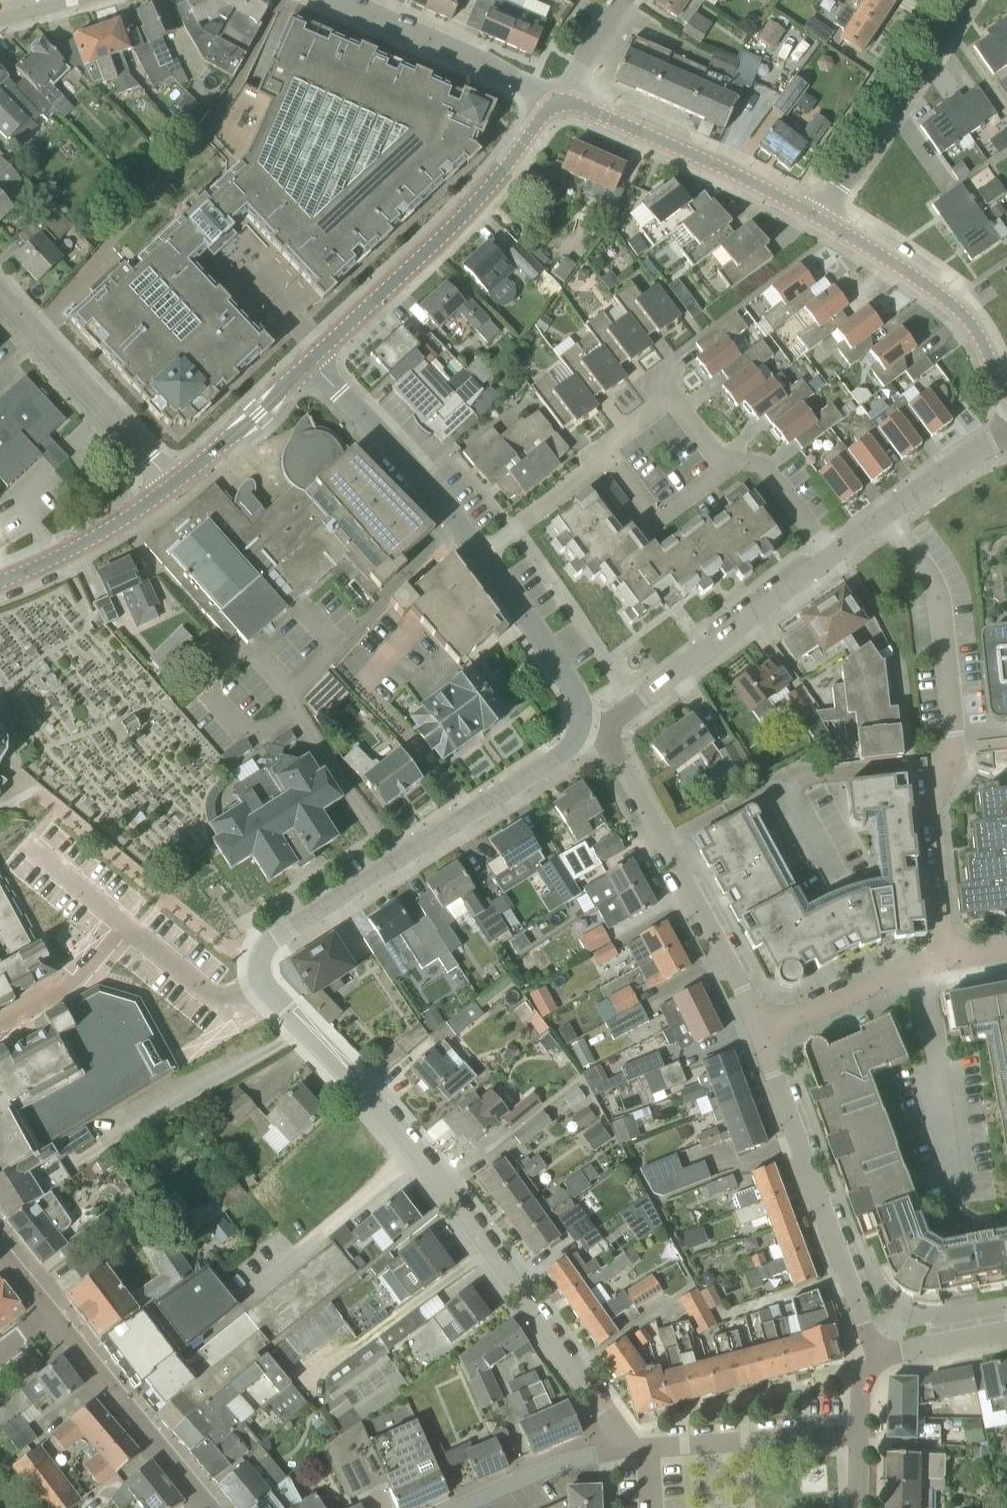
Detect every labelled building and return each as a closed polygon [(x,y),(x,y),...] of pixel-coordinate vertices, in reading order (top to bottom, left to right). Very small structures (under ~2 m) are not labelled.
[(176,7),(186,29),(199,51),(206,63),(233,78),(262,25),(259,23),(274,0),(186,0),(187,3),(176,7)] [(425,9),(429,0),(405,0),(425,9)] [(425,9),(451,20),(460,0),(429,0),(425,9)] [(473,8),(488,15),(480,33),(505,44),(521,9),(500,0),(477,0),(473,8)] [(505,44),(531,56),(547,20),(546,19),(550,10),(527,0),(526,0),(522,10),(521,9),(505,44)] [(677,18),(687,25),(682,34),(698,45),(712,24),(696,13),(703,2),(700,0),(659,0),(656,4),(677,18)] [(843,6),(845,7),(878,29),(894,4),(887,0),(847,0),(843,6)] [(142,29),(148,43),(149,42),(160,68),(164,67),(173,76),(172,77),(180,86),(188,82),(176,59),(173,61),(162,38),(175,32),(162,2),(138,13),(144,28),(142,29)] [(862,53),(878,29),(845,7),(843,9),(840,10),(836,17),(836,20),(834,24),(846,31),(841,39),(862,53)] [(772,11),(766,22),(769,24),(782,32),(789,21),(772,11)] [(999,22),(1006,34),(1006,16),(999,22)] [(444,184),(456,174),(455,173),(467,161),(478,136),(481,138),(494,107),(463,93),(462,95),(451,91),(452,89),(429,80),(430,78),(415,72),(415,73),(402,67),(402,66),(388,60),(387,61),(374,55),(375,54),(360,48),(360,49),(332,37),(332,36),(306,24),(305,25),(291,19),(270,67),(271,68),(267,79),(265,78),(256,98),(270,105),(247,157),(238,166),(239,166),(203,199),(196,205),(192,200),(182,210),(179,222),(136,262),(141,267),(131,277),(118,262),(89,289),(95,295),(70,318),(81,330),(80,331),(100,352),(121,374),(120,375),(131,386),(132,385),(140,394),(139,395),(148,404),(146,406),(160,421),(162,419),(170,428),(177,422),(183,428),(192,420),(194,422),(209,408),(207,406),(216,398),(215,397),(224,388),(225,389),(237,379),(236,378),(254,360),(269,346),(192,264),(207,250),(208,252),(210,250),(217,243),(220,247),(226,241),(223,237),(230,231),(230,232),(232,230),(231,228),(231,227),(245,215),(322,297),(356,265),(357,266),(368,256),(367,255),(378,245),(379,246),(390,235),(389,234),(400,224),(401,225),(412,215),(411,214),(443,183),(444,184)] [(122,53),(133,49),(127,31),(123,20),(99,28),(117,78),(129,74),(122,53)] [(999,22),(986,31),(989,36),(974,47),(994,75),(1006,66),(1006,34),(999,22)] [(826,44),(833,33),(818,23),(813,31),(811,34),(826,44)] [(772,49),(782,32),(769,24),(759,40),(772,49)] [(93,87),(112,80),(117,95),(139,87),(129,74),(117,78),(99,28),(74,37),(74,39),(59,45),(60,49),(93,87)] [(670,54),(652,46),(634,38),(614,83),(651,99),(670,54)] [(24,78),(53,108),(63,97),(48,82),(67,64),(44,41),(37,42),(31,47),(30,53),(31,54),(15,69),(24,78)] [(144,45),(133,48),(153,86),(166,80),(172,77),(173,76),(164,67),(160,68),(149,42),(148,43),(149,44),(144,45)] [(709,67),(733,77),(739,62),(715,51),(709,67)] [(651,99),(687,115),(687,114),(707,70),(670,54),(651,99)] [(739,62),(733,77),(731,81),(744,86),(750,89),(759,69),(739,62)] [(7,78),(0,70),(0,132),(7,139),(8,138),(36,110),(41,115),(40,116),(41,117),(43,115),(50,121),(58,113),(53,108),(24,78),(15,87),(7,78)] [(707,70),(687,114),(687,115),(724,131),(744,86),(731,81),(707,70)] [(1006,96),(1006,76),(998,83),(1006,96)] [(785,118),(809,87),(796,77),(772,108),(785,118)] [(945,101),(969,135),(997,115),(978,86),(962,97),(959,92),(945,101)] [(63,97),(53,108),(58,113),(69,102),(63,97)] [(969,135),(945,101),(932,111),(936,116),(920,126),(940,155),(969,135)] [(196,103),(185,114),(195,124),(206,113),(196,103)] [(778,121),(771,131),(759,147),(789,170),(808,145),(812,148),(830,126),(817,115),(801,137),(778,121)] [(587,181),(599,154),(573,143),(564,165),(556,161),(548,180),(562,186),(567,173),(587,181)] [(624,191),(615,187),(625,165),(599,154),(587,181),(606,190),(601,203),(615,209),(624,191)] [(0,158),(0,220),(13,208),(1,196),(19,179),(0,158)] [(962,163),(950,171),(958,182),(969,174),(962,163)] [(640,230),(653,247),(654,248),(683,225),(695,215),(687,205),(690,202),(685,196),(674,180),(664,187),(662,184),(649,194),(651,197),(642,204),(654,220),(640,230)] [(999,181),(981,192),(986,201),(1005,190),(999,181)] [(932,205),(951,233),(981,213),(961,185),(932,205)] [(694,239),(680,250),(692,267),(693,268),(721,247),(720,247),(735,236),(734,235),(728,226),(731,224),(725,216),(714,201),(713,201),(695,215),(683,225),(694,239)] [(27,227),(37,238),(16,258),(37,282),(61,259),(51,248),(73,227),(52,205),(27,227)] [(981,213),(951,233),(971,261),(1000,241),(981,213)] [(752,223),(751,222),(737,233),(734,235),(735,236),(720,247),(721,247),(731,261),(717,272),(731,290),(773,258),(765,248),(768,245),(763,238),(752,223)] [(629,247),(637,258),(649,249),(641,238),(629,247)] [(464,267),(480,284),(490,294),(513,272),(503,261),(487,244),(464,267)] [(505,256),(531,282),(543,270),(517,244),(505,256)] [(541,267),(548,259),(537,247),(529,255),(541,267)] [(576,266),(565,258),(553,275),(564,282),(576,266)] [(762,317),(763,319),(774,332),(804,309),(815,300),(808,290),(815,285),(812,280),(809,277),(811,276),(804,266),(802,268),(800,265),(770,287),(771,288),(781,302),(762,317)] [(579,270),(578,280),(585,281),(589,277),(590,270),(579,270)] [(600,278),(610,290),(620,282),(611,270),(600,278)] [(680,303),(690,296),(678,280),(668,287),(680,303)] [(613,297),(627,316),(628,316),(645,339),(646,338),(656,331),(658,334),(665,329),(680,318),(656,286),(641,298),(631,284),(614,297),(613,297)] [(461,314),(477,331),(488,343),(499,332),(489,321),(489,320),(469,298),(463,303),(446,285),(420,309),(438,328),(450,317),(454,321),(461,314)] [(815,300),(804,309),(815,323),(797,337),(808,352),(836,331),(848,321),(841,312),(849,306),(845,302),(843,299),(845,297),(838,287),(836,289),(833,286),(832,288),(815,300)] [(690,296),(680,303),(693,319),(702,312),(690,296)] [(850,367),(870,353),(874,350),(873,349),(866,339),(882,327),(879,323),(880,323),(879,318),(879,317),(876,313),(875,312),(871,311),(870,311),(867,307),(848,321),(836,331),(843,342),(838,346),(837,349),(850,367)] [(637,358),(651,347),(652,347),(646,338),(645,339),(628,316),(627,316),(613,327),(602,313),(585,326),(591,334),(617,368),(618,367),(627,360),(630,364),(637,358)] [(696,344),(703,353),(695,358),(699,363),(701,367),(699,368),(706,378),(708,376),(711,379),(721,371),(723,373),(741,358),(730,343),(748,329),(747,328),(736,314),(736,313),(696,344)] [(536,326),(545,332),(553,321),(544,315),(536,326)] [(763,319),(756,325),(766,337),(766,338),(774,332),(763,319)] [(411,373),(424,361),(415,351),(420,346),(401,326),(370,355),(389,375),(389,374),(397,383),(398,384),(410,372),(411,373)] [(874,350),(870,353),(877,363),(871,367),(871,371),(884,388),(905,372),(907,371),(899,360),(916,348),(913,345),(913,344),(913,339),(913,338),(910,334),(909,334),(904,332),(901,329),(873,349),(874,350)] [(591,334),(577,345),(559,358),(573,377),(591,400),(592,399),(602,392),(604,395),(611,390),(626,379),(618,367),(617,368),(591,334)] [(774,378),(764,364),(774,356),(762,341),(741,358),(723,373),(729,382),(722,387),(725,391),(727,394),(725,396),(732,405),(734,404),(737,407),(743,402),(744,403),(766,384),(772,379),(774,378)] [(795,345),(785,352),(792,363),(803,355),(795,345)] [(510,358),(517,367),(528,359),(521,350),(510,358)] [(907,371),(905,372),(913,382),(933,367),(925,356),(907,371)] [(467,370),(472,376),(481,385),(493,375),(478,359),(467,370)] [(481,385),(472,376),(454,393),(446,384),(424,361),(411,373),(410,372),(398,384),(397,383),(391,388),(423,422),(418,428),(423,433),(430,437),(433,433),(442,443),(474,414),(469,409),(483,390),(480,386),(481,385)] [(463,368),(446,384),(454,393),(472,376),(467,370),(466,371),(463,368)] [(573,377),(559,388),(548,374),(531,387),(562,429),(573,421),(576,424),(583,419),(597,408),(598,408),(592,399),(591,400),(573,377)] [(818,376),(805,385),(813,395),(825,386),(818,376)] [(7,488),(41,456),(34,449),(66,421),(45,398),(25,377),(0,400),(0,480),(7,488)] [(765,415),(773,426),(802,403),(813,395),(805,385),(802,380),(783,394),(772,379),(766,384),(744,403),(745,404),(742,406),(750,415),(752,414),(754,416),(758,421),(765,415)] [(928,391),(908,406),(919,421),(932,437),(935,435),(936,435),(941,435),(942,434),(946,431),(946,430),(948,426),(948,425),(951,422),(939,406),(943,404),(946,400),(947,399),(947,394),(947,393),(945,388),(943,386),(931,395),(928,391)] [(481,417),(493,406),(491,404),(484,396),(472,407),(481,417)] [(902,398),(871,421),(889,444),(902,460),(905,457),(906,457),(911,457),(912,457),(916,454),(916,453),(918,449),(918,448),(921,445),(909,429),(919,421),(908,406),(902,398)] [(841,409),(837,412),(843,419),(856,409),(851,403),(851,402),(841,409)] [(802,450),(843,419),(837,412),(832,404),(813,418),(802,403),(773,426),(775,429),(773,430),(780,440),(782,438),(784,441),(788,446),(795,440),(802,450)] [(495,485),(496,485),(508,500),(523,491),(524,493),(560,464),(558,462),(569,450),(556,434),(555,435),(550,430),(552,429),(537,412),(524,420),(522,418),(500,436),(492,428),(462,453),(487,482),(492,478),(497,484),(495,485)] [(370,598),(401,571),(406,567),(405,566),(413,559),(411,557),(418,550),(416,548),(434,532),(354,450),(351,452),(347,446),(346,447),(350,453),(344,458),(343,453),(342,451),(341,449),(338,445),(337,442),(335,440),(330,436),(326,435),(324,433),(321,433),(316,432),(310,418),(309,418),(310,421),(291,429),(292,431),(296,429),(301,434),(295,437),(291,440),(288,443),(286,446),(284,450),(283,454),(282,459),(281,463),(281,467),(282,470),(284,475),(285,479),(288,483),(293,488),(293,489),(298,485),(328,520),(323,524),(349,554),(346,557),(361,573),(354,580),(370,598)] [(857,444),(848,451),(859,467),(859,466),(871,483),(875,480),(876,480),(881,480),(882,480),(886,477),(886,476),(888,471),(888,470),(891,468),(879,451),(889,444),(871,421),(854,435),(853,438),(857,444)] [(849,474),(859,467),(848,451),(842,444),(824,457),(823,461),(827,466),(818,474),(841,505),(845,503),(851,503),(852,502),(855,499),(856,498),(858,494),(858,493),(861,490),(849,474)] [(610,478),(600,486),(590,493),(589,491),(573,502),(576,506),(550,525),(567,547),(564,550),(582,573),(591,566),(608,588),(612,586),(637,619),(659,603),(662,608),(665,605),(673,606),(684,599),(729,565),(736,574),(760,557),(757,553),(780,537),(760,511),(763,508),(752,493),(750,495),(742,485),(725,498),(732,508),(710,525),(702,516),(658,549),(655,546),(650,546),(647,548),(630,526),(621,533),(603,510),(623,496),(610,478)] [(232,500),(225,492),(222,494),(213,484),(144,544),(180,586),(181,585),(207,615),(229,640),(237,633),(247,644),(286,609),(229,544),(250,525),(254,521),(243,509),(238,513),(230,502),(232,500)] [(293,489),(292,490),(291,489),(265,511),(250,494),(239,503),(243,508),(243,509),(254,521),(250,525),(229,544),(286,609),(346,557),(349,554),(323,524),(328,520),(298,485),(293,489)] [(411,609),(445,649),(458,664),(493,634),(497,639),(507,630),(498,617),(486,600),(485,601),(481,595),(481,594),(469,578),(468,578),(464,572),(452,555),(417,586),(411,580),(413,579),(412,578),(389,603),(402,617),(411,609)] [(97,575),(107,597),(108,599),(110,598),(123,592),(125,597),(135,592),(141,605),(128,611),(136,629),(158,618),(153,607),(159,605),(147,580),(139,583),(129,560),(97,575)] [(823,654),(843,642),(850,637),(847,634),(863,623),(860,618),(867,614),(853,593),(846,598),(843,592),(803,619),(806,625),(781,641),(795,662),(818,647),(823,654)] [(107,597),(93,603),(106,624),(119,618),(110,598),(108,599),(107,597)] [(995,630),(991,631),(988,634),(985,638),(985,642),(993,714),(994,718),(997,721),(1001,723),(1005,723),(1006,723),(1006,628),(995,630)] [(816,712),(817,713),(822,723),(844,721),(846,745),(858,743),(860,762),(902,757),(897,708),(889,709),(884,661),(881,662),(869,644),(859,651),(850,637),(843,642),(851,655),(847,658),(848,665),(842,666),(844,684),(833,686),(835,709),(816,712)] [(767,700),(785,686),(769,664),(757,673),(754,669),(734,685),(742,695),(739,697),(750,712),(751,711),(759,721),(774,710),(767,700)] [(470,672),(422,708),(423,709),(411,718),(420,730),(417,732),(431,750),(434,748),(442,759),(454,751),(455,753),(482,732),(484,734),(504,718),(503,716),(514,708),(503,693),(509,688),(497,673),(491,677),(482,665),(471,673),(470,672)] [(302,700),(314,717),(315,716),(314,715),(329,699),(338,707),(349,694),(327,672),(303,699),(302,700)] [(788,696),(800,716),(812,708),(800,688),(788,696)] [(730,746),(719,752),(692,716),(651,747),(671,772),(683,763),(697,753),(708,769),(721,759),(731,777),(744,770),(730,746)] [(825,728),(812,735),(820,749),(833,741),(827,730),(825,728)] [(268,883),(322,849),(337,839),(320,813),(341,800),(323,772),(318,775),(307,757),(298,763),(281,759),(283,748),(296,740),(291,732),(269,745),(264,770),(236,787),(234,796),(241,807),(217,822),(215,819),(213,806),(218,795),(222,791),(217,785),(212,789),(205,805),(208,822),(210,827),(218,839),(213,842),(231,870),(252,857),(268,883)] [(252,749),(247,741),(221,757),(228,765),(252,749)] [(376,768),(356,746),(343,760),(362,779),(384,809),(421,781),(399,751),(376,768)] [(757,815),(755,812),(752,809),(747,809),(746,810),(694,838),(755,950),(761,947),(776,975),(776,980),(777,982),(778,984),(780,986),(782,987),(785,989),(788,989),(790,989),(793,988),(796,987),(799,984),(800,980),(800,975),(799,971),(813,963),(816,968),(845,953),(851,950),(857,947),(866,944),(875,942),(878,941),(878,939),(893,936),(893,938),(911,936),(916,934),(920,930),(920,924),(920,918),(904,777),(846,784),(850,817),(851,822),(854,826),(857,826),(861,826),(864,826),(863,823),(873,822),(880,882),(878,883),(878,884),(880,884),(881,893),(868,895),(867,892),(844,899),(823,909),(809,916),(809,917),(804,920),(775,867),(781,864),(780,862),(780,863),(777,858),(778,857),(777,856),(776,856),(771,847),(772,847),(771,845),(770,846),(766,837),(766,836),(765,835),(762,830),(763,830),(762,828),(761,829),(756,820),(757,819),(759,818),(758,815),(757,815)] [(963,918),(970,918),(971,925),(986,923),(988,916),(999,914),(1006,916),(1006,791),(1003,791),(1002,784),(1000,784),(1000,783),(990,784),(990,785),(987,786),(986,789),(985,788),(984,793),(982,794),(985,824),(981,824),(981,823),(976,824),(977,825),(974,825),(975,829),(974,829),(975,838),(976,838),(978,855),(974,855),(974,854),(969,855),(969,856),(967,856),(967,860),(966,860),(967,869),(968,869),(970,886),(967,886),(966,885),(962,886),(962,887),(959,887),(960,891),(959,891),(960,900),(961,900),(963,918)] [(554,806),(577,842),(605,823),(599,814),(600,813),(581,784),(565,795),(567,798),(554,806)] [(521,823),(491,842),(501,860),(488,868),(495,879),(508,870),(509,871),(524,862),(529,870),(544,861),(539,853),(539,852),(521,823)] [(562,860),(574,881),(601,866),(600,863),(625,849),(617,835),(589,851),(585,843),(559,857),(561,861),(562,860)] [(556,890),(541,900),(549,914),(564,904),(581,894),(573,881),(558,858),(542,868),(556,890)] [(618,897),(643,883),(631,861),(605,875),(606,876),(592,884),(583,889),(588,897),(595,910),(607,903),(618,897)] [(448,926),(453,922),(444,908),(459,899),(464,906),(468,913),(472,919),(488,944),(509,931),(488,899),(481,904),(477,898),(473,890),(456,864),(426,884),(431,891),(416,900),(427,917),(437,933),(448,926)] [(14,1001),(12,998),(54,975),(55,972),(40,945),(36,947),(0,880),(0,1009),(14,1001)] [(643,883),(618,897),(624,909),(610,917),(615,926),(629,918),(630,919),(655,905),(643,883)] [(384,970),(397,962),(386,944),(400,935),(411,952),(421,969),(438,959),(447,973),(458,967),(450,953),(443,942),(437,933),(427,917),(411,927),(395,903),(369,920),(376,932),(364,940),(384,970)] [(627,946),(639,968),(678,946),(666,923),(640,937),(641,939),(627,946)] [(448,926),(437,933),(443,942),(450,953),(461,946),(448,926)] [(608,942),(610,941),(602,926),(578,939),(580,942),(567,949),(574,961),(593,951),(608,942)] [(527,931),(510,943),(518,956),(535,944),(527,931)] [(353,969),(343,954),(332,937),(292,963),(312,994),(304,999),(329,1025),(341,1013),(319,991),(328,985),(333,993),(342,987),(337,979),(353,969)] [(608,942),(593,951),(600,964),(617,954),(610,941),(608,942)] [(689,968),(678,946),(639,968),(645,980),(650,989),(664,980),(665,981),(689,968)] [(473,1002),(479,1010),(513,982),(508,976),(473,1002)] [(699,986),(673,999),(673,1001),(660,1007),(670,1028),(670,1029),(710,1009),(699,986)] [(542,1019),(557,1010),(545,987),(529,995),(542,1019)] [(630,987),(608,998),(618,1017),(618,1018),(640,1006),(630,987)] [(957,996),(949,1009),(954,1037),(965,1045),(977,1043),(977,1040),(988,1038),(996,1079),(995,1079),(1002,1117),(1003,1116),(1006,1137),(1006,987),(957,996)] [(86,1126),(178,1071),(139,1000),(98,988),(33,1023),(40,1034),(5,1053),(3,1048),(0,1050),(0,1177),(86,1126)] [(446,1023),(456,1036),(483,1015),(479,1010),(473,1002),(446,1023)] [(618,1018),(618,1017),(608,1022),(616,1038),(648,1021),(640,1006),(618,1018)] [(695,1044),(721,1031),(710,1009),(670,1029),(670,1028),(663,1032),(670,1046),(677,1043),(681,1051),(695,1044)] [(421,1021),(428,1033),(445,1024),(438,1011),(421,1021)] [(909,1294),(916,1298),(918,1299),(924,1300),(925,1295),(939,1295),(982,1287),(981,1280),(990,1278),(993,1289),(1006,1286),(1006,1234),(997,1236),(997,1235),(970,1240),(970,1241),(948,1245),(932,1236),(921,1206),(922,1205),(909,1170),(908,1170),(900,1148),(901,1148),(888,1113),(887,1113),(873,1075),(888,1068),(889,1070),(911,1060),(897,1028),(884,1022),(863,1031),(865,1035),(853,1041),(857,1051),(847,1056),(843,1045),(832,1050),(830,1046),(827,1043),(823,1042),(819,1042),(814,1043),(811,1046),(809,1050),(808,1054),(809,1058),(822,1094),(825,1092),(829,1102),(819,1106),(832,1140),(841,1137),(850,1159),(840,1163),(852,1198),(862,1194),(871,1217),(861,1220),(867,1239),(880,1234),(892,1269),(900,1281),(896,1284),(898,1286),(903,1290),(909,1294)] [(419,1024),(410,1031),(395,1044),(405,1056),(428,1037),(429,1036),(419,1024)] [(569,1025),(559,1031),(567,1045),(577,1039),(569,1025)] [(557,1044),(549,1034),(539,1042),(546,1052),(557,1044)] [(596,1062),(584,1039),(571,1045),(583,1069),(596,1062)] [(431,1094),(437,1089),(448,1102),(476,1078),(464,1064),(452,1074),(440,1060),(452,1050),(446,1044),(443,1041),(436,1047),(410,1070),(431,1094)] [(508,1044),(503,1058),(511,1061),(517,1047),(508,1044)] [(664,1067),(658,1053),(622,1068),(628,1082),(644,1076),(664,1067)] [(698,1078),(700,1084),(691,1088),(695,1099),(705,1096),(703,1090),(712,1087),(740,1076),(731,1053),(711,1061),(707,1058),(702,1060),(707,1075),(698,1078)] [(686,1082),(678,1062),(664,1067),(660,1069),(669,1089),(686,1082)] [(599,1065),(584,1073),(591,1089),(607,1081),(599,1065)] [(660,1069),(644,1076),(652,1096),(669,1089),(660,1069)] [(748,1099),(740,1076),(712,1087),(716,1098),(709,1101),(713,1112),(748,1099)] [(290,1144),(300,1134),(324,1112),(300,1086),(276,1107),(276,1108),(266,1117),(275,1127),(290,1144)] [(695,1099),(691,1088),(680,1092),(685,1103),(695,1099)] [(579,1089),(564,1099),(571,1109),(586,1098),(579,1089)] [(457,1108),(458,1107),(463,1113),(453,1121),(463,1134),(462,1135),(467,1142),(469,1141),(472,1145),(496,1124),(495,1124),(501,1118),(510,1129),(542,1104),(532,1093),(508,1114),(490,1092),(480,1101),(474,1094),(475,1093),(474,1093),(456,1107),(457,1108)] [(256,1106),(245,1095),(227,1111),(238,1123),(256,1106)] [(757,1121),(748,1099),(713,1112),(717,1123),(724,1120),(729,1132),(757,1121)] [(580,1130),(596,1119),(588,1107),(572,1118),(580,1130)] [(542,1111),(513,1135),(523,1147),(552,1123),(542,1111)] [(641,1138),(638,1129),(633,1115),(630,1116),(613,1122),(621,1145),(641,1138)] [(729,1132),(719,1135),(721,1142),(721,1143),(731,1139),(738,1158),(744,1156),(744,1152),(765,1144),(757,1121),(729,1132)] [(582,1135),(594,1152),(611,1140),(600,1123),(582,1135)] [(50,1193),(71,1179),(60,1161),(94,1140),(86,1126),(0,1177),(0,1212),(6,1221),(34,1203),(50,1193)] [(721,1142),(719,1135),(717,1129),(708,1133),(712,1145),(721,1142)] [(712,1145),(708,1133),(697,1137),(701,1149),(712,1145)] [(493,1198),(534,1168),(531,1163),(531,1162),(527,1157),(509,1170),(500,1157),(496,1160),(496,1164),(478,1178),(493,1198)] [(539,1157),(531,1162),(531,1163),(534,1168),(538,1173),(546,1167),(539,1157)] [(107,1159),(97,1166),(103,1177),(114,1170),(107,1159)] [(682,1171),(648,1184),(653,1193),(663,1196),(710,1178),(703,1162),(682,1171)] [(542,1197),(533,1203),(531,1200),(507,1218),(521,1237),(545,1220),(545,1219),(554,1212),(551,1208),(559,1202),(567,1212),(575,1206),(571,1200),(591,1186),(589,1183),(598,1177),(589,1164),(551,1190),(554,1195),(545,1201),(542,1197)] [(733,1200),(737,1211),(762,1202),(784,1194),(773,1165),(751,1174),(756,1187),(734,1195),(733,1200)] [(529,1179),(538,1173),(534,1168),(493,1198),(507,1218),(531,1200),(530,1199),(538,1193),(529,1179)] [(737,1187),(732,1175),(706,1185),(707,1187),(700,1190),(703,1199),(737,1187)] [(201,1204),(173,1226),(186,1242),(245,1194),(233,1179),(208,1199),(211,1202),(204,1207),(201,1204)] [(34,1203),(6,1221),(41,1265),(66,1245),(59,1235),(67,1229),(69,1227),(70,1224),(69,1221),(50,1193),(34,1203)] [(737,1211),(735,1212),(740,1227),(767,1217),(772,1230),(795,1222),(784,1194),(762,1202),(737,1211)] [(648,1195),(627,1209),(633,1219),(643,1213),(656,1234),(665,1228),(648,1195)] [(410,1209),(400,1196),(372,1217),(373,1217),(353,1232),(361,1243),(374,1234),(383,1247),(419,1220),(416,1217),(418,1215),(412,1208),(410,1209)] [(558,1218),(567,1212),(559,1202),(551,1208),(554,1212),(558,1218)] [(567,1212),(558,1218),(575,1243),(595,1230),(577,1205),(575,1206),(567,1212)] [(110,1227),(102,1217),(72,1239),(80,1250),(110,1227)] [(561,1242),(545,1220),(521,1237),(534,1256),(553,1243),(556,1246),(561,1242)] [(783,1259),(805,1250),(795,1222),(772,1230),(783,1259)] [(66,1260),(78,1276),(99,1259),(92,1251),(120,1230),(114,1223),(110,1227),(80,1250),(66,1260)] [(343,1226),(329,1237),(340,1250),(353,1239),(350,1234),(343,1226)] [(578,1243),(586,1254),(602,1243),(594,1231),(578,1243)] [(691,1231),(680,1235),(685,1251),(696,1247),(691,1231)] [(424,1289),(454,1268),(428,1233),(399,1255),(399,1256),(394,1260),(389,1254),(376,1264),(370,1268),(376,1275),(381,1271),(387,1266),(390,1269),(394,1275),(410,1297),(423,1288),(424,1289)] [(66,1296),(99,1341),(125,1323),(126,1324),(195,1276),(194,1274),(166,1234),(143,1250),(160,1276),(128,1298),(105,1268),(93,1276),(91,1274),(86,1278),(87,1280),(66,1296)] [(152,1390),(142,1398),(142,1399),(155,1414),(155,1415),(208,1370),(259,1331),(269,1344),(357,1273),(333,1245),(266,1299),(246,1314),(245,1313),(196,1351),(197,1352),(184,1364),(187,1367),(184,1370),(180,1366),(174,1358),(145,1381),(152,1390)] [(761,1282),(787,1272),(793,1287),(816,1279),(805,1250),(783,1259),(766,1265),(755,1270),(744,1274),(751,1291),(763,1287),(761,1282)] [(567,1260),(565,1258),(545,1272),(563,1297),(602,1270),(601,1269),(594,1259),(585,1266),(576,1254),(567,1260)] [(602,1270),(563,1297),(580,1322),(600,1308),(587,1290),(602,1280),(605,1284),(631,1265),(623,1254),(601,1269),(602,1270)] [(766,1265),(762,1254),(750,1258),(755,1270),(766,1265)] [(750,1258),(740,1262),(744,1274),(755,1270),(750,1258)] [(196,1278),(195,1276),(126,1324),(125,1323),(99,1341),(104,1347),(110,1343),(120,1357),(119,1363),(122,1366),(225,1288),(210,1269),(196,1278)] [(623,1292),(600,1308),(580,1322),(598,1347),(617,1333),(609,1321),(632,1305),(635,1309),(662,1292),(652,1275),(624,1293),(623,1292)] [(466,1276),(440,1295),(446,1305),(473,1286),(466,1276)] [(0,1279),(0,1330),(25,1310),(0,1279)] [(704,1302),(709,1311),(722,1304),(712,1285),(699,1292),(704,1302)] [(135,1386),(134,1386),(135,1389),(145,1381),(174,1358),(175,1357),(174,1356),(186,1346),(186,1347),(239,1306),(225,1288),(122,1366),(125,1369),(129,1370),(133,1376),(133,1383),(135,1386)] [(704,1302),(699,1292),(698,1289),(680,1299),(686,1311),(704,1302)] [(825,1289),(806,1296),(792,1301),(796,1314),(795,1314),(801,1335),(809,1368),(810,1369),(842,1361),(833,1327),(838,1325),(825,1289)] [(489,1316),(470,1290),(444,1307),(445,1308),(431,1317),(450,1343),(489,1316)] [(686,1311),(693,1323),(711,1314),(709,1311),(704,1302),(686,1311)] [(329,1303),(286,1338),(302,1358),(303,1358),(344,1324),(342,1320),(329,1303)] [(779,1305),(769,1308),(773,1322),(783,1320),(782,1317),(779,1305)] [(766,1347),(755,1350),(763,1381),(787,1375),(773,1322),(769,1308),(767,1308),(768,1310),(758,1313),(761,1325),(760,1326),(766,1347)] [(427,1322),(418,1310),(329,1374),(325,1400),(390,1352),(388,1351),(427,1322)] [(711,1314),(693,1323),(699,1335),(709,1330),(717,1326),(711,1314)] [(785,1319),(783,1320),(773,1322),(787,1375),(809,1368),(801,1335),(800,1335),(800,1338),(791,1341),(785,1319)] [(527,1342),(512,1320),(458,1358),(481,1409),(502,1400),(488,1369),(527,1342)] [(692,1400),(715,1394),(707,1363),(695,1366),(686,1334),(694,1332),(687,1322),(671,1327),(677,1348),(678,1348),(692,1400)] [(671,1372),(659,1375),(668,1406),(692,1400),(678,1348),(677,1348),(671,1327),(659,1330),(671,1372)] [(643,1346),(651,1340),(644,1329),(635,1335),(643,1346)] [(185,1418),(259,1358),(256,1354),(269,1344),(259,1331),(208,1370),(155,1415),(171,1432),(186,1420),(185,1418)] [(739,1387),(763,1381),(755,1350),(743,1353),(737,1332),(726,1335),(739,1387)] [(707,1363),(715,1394),(731,1389),(739,1387),(726,1335),(724,1335),(713,1338),(712,1339),(718,1360),(707,1363)] [(286,1338),(267,1353),(283,1374),(302,1358),(286,1338)] [(619,1380),(625,1378),(646,1373),(644,1367),(624,1338),(601,1354),(619,1380)] [(267,1403),(292,1384),(283,1374),(267,1353),(260,1359),(259,1358),(185,1418),(186,1420),(171,1432),(189,1452),(207,1438),(214,1447),(231,1433),(243,1423),(267,1403)] [(21,1390),(40,1416),(56,1404),(57,1405),(82,1387),(62,1360),(21,1390)] [(999,1364),(999,1363),(990,1365),(990,1366),(985,1367),(985,1368),(974,1370),(979,1392),(989,1390),(991,1401),(992,1400),(995,1413),(1006,1411),(1006,1363),(999,1364)] [(656,1364),(644,1367),(646,1373),(625,1378),(635,1416),(668,1407),(668,1406),(659,1375),(658,1369),(657,1369),(656,1364)] [(891,1378),(890,1418),(919,1419),(919,1417),(919,1406),(939,1402),(939,1400),(979,1392),(974,1370),(974,1367),(932,1375),(932,1377),(919,1379),(891,1378)] [(363,1401),(332,1423),(340,1434),(408,1386),(399,1374),(386,1384),(392,1392),(368,1408),(363,1401)] [(552,1409),(549,1404),(540,1383),(510,1396),(518,1417),(521,1423),(519,1424),(533,1456),(580,1435),(566,1403),(552,1409)] [(292,1384),(267,1403),(284,1424),(309,1404),(292,1384)] [(94,1446),(117,1427),(94,1399),(52,1436),(60,1446),(67,1440),(70,1444),(83,1433),(94,1446)] [(20,1416),(2,1429),(19,1452),(37,1439),(20,1416)] [(890,1438),(942,1439),(943,1425),(926,1425),(926,1417),(919,1417),(919,1419),(890,1418),(890,1438)] [(982,1420),(965,1424),(969,1446),(987,1442),(982,1420)] [(428,1449),(416,1422),(370,1443),(361,1422),(342,1435),(323,1450),(350,1499),(386,1483),(397,1507),(416,1507),(448,1494),(439,1473),(428,1449)] [(213,1480),(246,1452),(258,1443),(259,1442),(243,1423),(231,1433),(214,1447),(207,1438),(189,1452),(213,1480)] [(89,1472),(101,1489),(141,1454),(117,1427),(94,1446),(100,1453),(97,1457),(101,1462),(89,1472)] [(267,1438),(259,1445),(265,1453),(271,1448),(271,1443),(267,1438)] [(507,1468),(495,1441),(473,1451),(469,1442),(444,1454),(439,1444),(428,1449),(439,1473),(468,1460),(477,1481),(507,1468)] [(259,1445),(258,1443),(246,1452),(213,1480),(236,1507),(254,1507),(269,1493),(278,1486),(259,1462),(267,1455),(265,1453),(259,1445)] [(976,1457),(989,1461),(989,1448),(976,1448),(976,1457)] [(77,1503),(36,1449),(13,1466),(44,1507),(71,1507),(77,1503)] [(935,1490),(946,1491),(947,1455),(889,1454),(888,1507),(934,1507),(935,1490)] [(149,1463),(123,1485),(126,1489),(111,1501),(116,1507),(121,1507),(134,1498),(137,1502),(165,1480),(151,1462),(149,1463)] [(316,1495),(301,1503),(288,1478),(278,1486),(269,1493),(254,1507),(323,1507),(316,1495)] [(183,1502),(165,1480),(137,1502),(142,1507),(175,1507),(183,1502)] [(600,1497),(568,1498),(568,1500),(549,1507),(600,1507),(600,1497)]
